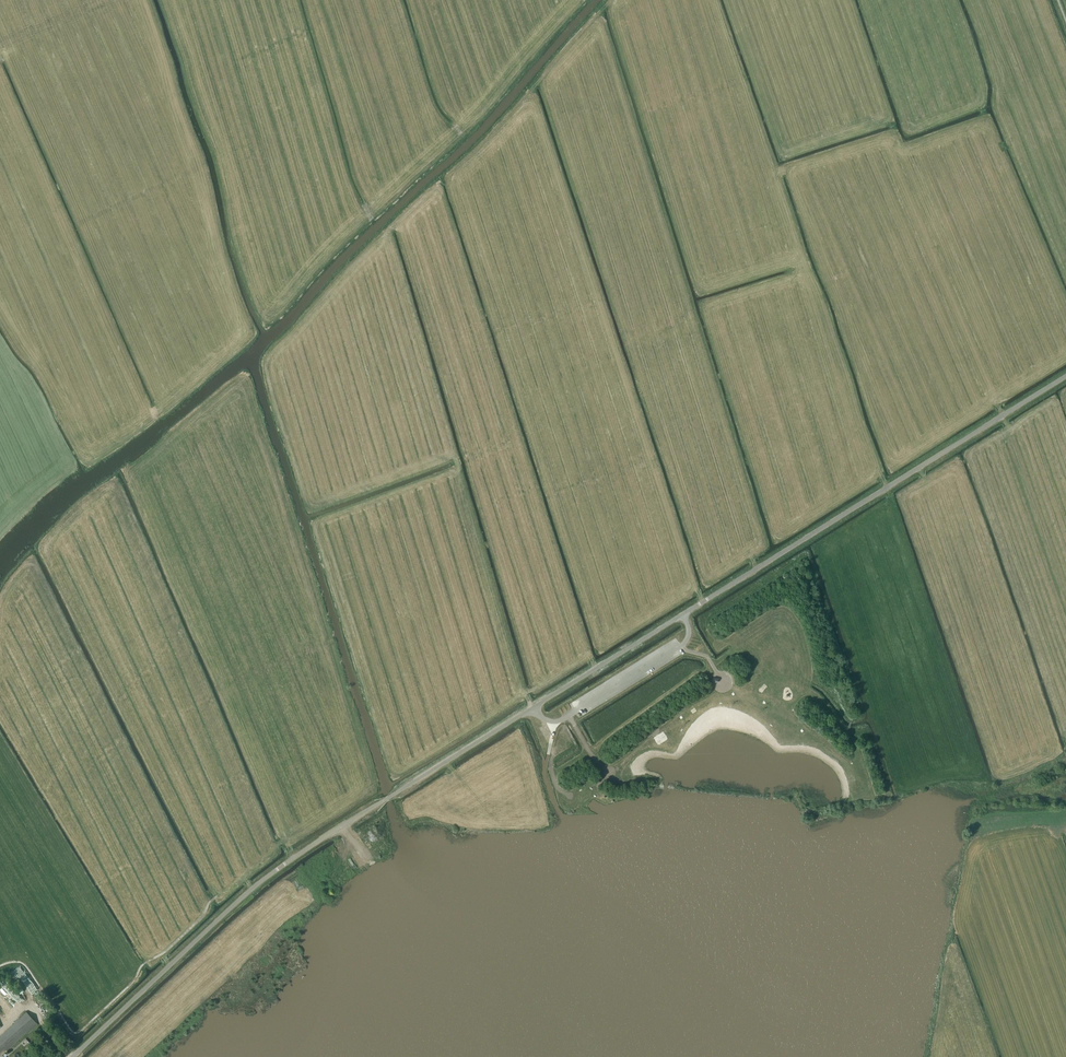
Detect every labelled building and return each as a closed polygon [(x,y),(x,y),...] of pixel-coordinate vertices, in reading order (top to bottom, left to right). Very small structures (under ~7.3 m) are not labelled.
[(2,1054),(29,1029),(31,1030),(38,1024),(24,1010),(17,1017),(19,1018),(0,1036),(0,1056),(5,1056),(2,1054)]
